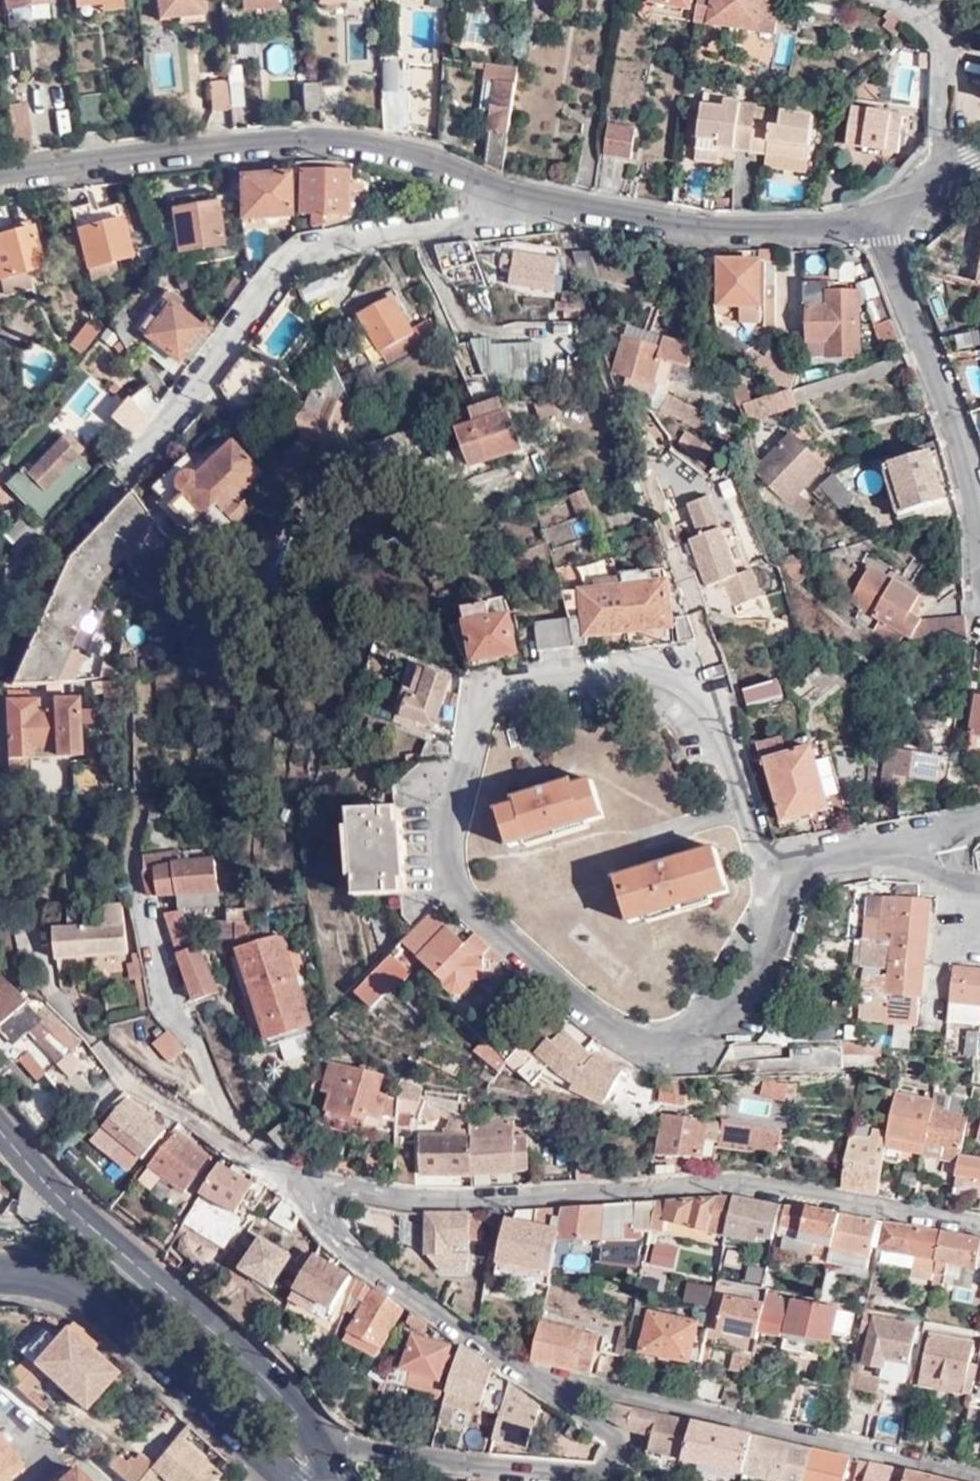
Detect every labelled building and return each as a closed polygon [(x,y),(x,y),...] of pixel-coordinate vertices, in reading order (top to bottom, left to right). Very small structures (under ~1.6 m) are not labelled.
[(124,0),(101,0),(102,3),(103,10),(125,7),(124,0)] [(158,22),(177,20),(178,23),(204,20),(202,0),(156,0),(158,22)] [(243,10),(280,7),(280,0),(242,0),(243,10)] [(694,0),(653,0),(653,3),(692,10),(694,0)] [(696,22),(776,34),(778,19),(772,17),(775,0),(700,0),(696,22)] [(890,12),(906,27),(907,26),(891,11),(890,12)] [(614,52),(640,55),(642,26),(617,23),(614,52)] [(893,47),(902,49),(903,42),(893,40),(892,45),(893,47)] [(893,47),(892,45),(874,41),(871,50),(890,54),(891,47),(893,47)] [(440,56),(443,57),(443,49),(434,49),(433,63),(439,63),(440,56)] [(639,102),(645,63),(614,58),(609,98),(639,102)] [(381,62),(381,127),(406,127),(405,62),(381,62)] [(497,84),(486,165),(505,173),(519,67),(489,63),(486,82),(497,84)] [(213,111),(233,110),(231,81),(210,83),(213,111)] [(304,85),(306,111),(320,111),(319,84),(304,85)] [(100,94),(77,96),(79,125),(102,123),(100,94)] [(725,108),(726,101),(727,97),(706,94),(704,106),(725,108)] [(750,152),(758,110),(758,106),(726,101),(725,108),(704,106),(696,160),(717,163),(718,153),(720,142),(735,144),(734,150),(750,152)] [(8,105),(14,157),(33,154),(27,103),(8,105)] [(887,109),(867,106),(866,111),(887,114),(887,109)] [(887,114),(866,111),(854,109),(847,144),(899,152),(904,117),(887,114)] [(814,118),(758,110),(750,152),(766,154),(764,168),(806,174),(814,118)] [(633,158),(637,127),(608,122),(604,153),(633,158)] [(734,156),(734,150),(735,144),(720,142),(718,153),(734,156)] [(323,224),(323,230),(346,223),(346,212),(347,186),(347,172),(302,172),(301,212),(310,212),(310,225),(323,224)] [(292,214),(289,175),(243,178),(245,218),(292,214)] [(359,186),(347,186),(346,212),(358,212),(359,186)] [(223,242),(214,191),(171,198),(175,225),(161,226),(173,251),(223,242)] [(88,268),(132,257),(119,204),(98,210),(103,225),(97,226),(91,204),(71,209),(88,268)] [(27,271),(42,267),(30,220),(0,228),(0,279),(27,271)] [(152,244),(159,260),(169,248),(163,238),(152,244)] [(471,241),(439,245),(440,275),(482,271),(471,241)] [(588,274),(587,249),(569,250),(571,275),(588,274)] [(776,251),(760,252),(760,261),(722,261),(722,307),(737,307),(759,307),(759,320),(759,325),(776,325),(776,251)] [(555,277),(569,280),(562,261),(514,253),(513,266),(502,264),(501,275),(512,277),(511,287),(552,294),(555,277)] [(135,269),(132,257),(88,268),(91,281),(135,269)] [(27,271),(0,279),(0,285),(2,294),(31,286),(27,271)] [(859,357),(858,291),(828,292),(827,283),(802,283),(802,309),(808,309),(810,358),(859,357)] [(155,345),(179,357),(201,329),(200,328),(201,327),(178,310),(183,302),(168,290),(139,329),(146,334),(144,338),(155,345)] [(901,344),(882,294),(864,302),(882,350),(901,344)] [(579,306),(575,295),(562,295),(562,305),(579,306)] [(436,340),(430,327),(412,336),(394,300),(362,316),(386,365),(436,340)] [(562,319),(584,321),(579,306),(562,305),(555,305),(554,313),(562,313),(562,319)] [(759,307),(737,307),(737,320),(759,320),(759,307)] [(124,318),(111,327),(126,349),(138,340),(124,318)] [(201,329),(210,336),(213,332),(206,319),(201,327),(200,328),(201,329)] [(81,355),(101,333),(88,325),(71,347),(81,355)] [(948,356),(979,350),(979,325),(940,339),(948,356)] [(624,387),(649,395),(657,395),(659,387),(653,385),(662,360),(676,364),(689,368),(696,349),(629,327),(615,373),(627,376),(624,387)] [(182,363),(187,367),(210,336),(201,329),(179,357),(177,360),(182,363)] [(541,341),(479,346),(482,385),(543,380),(541,341)] [(177,361),(155,345),(147,356),(175,374),(181,364),(177,361)] [(220,389),(239,421),(276,373),(249,349),(220,389)] [(753,349),(744,360),(777,384),(785,371),(753,349)] [(657,395),(649,395),(647,401),(652,407),(660,410),(669,395),(670,396),(673,388),(669,387),(676,364),(662,360),(653,385),(659,387),(657,395)] [(359,420),(334,363),(318,390),(314,389),(291,436),(270,457),(278,462),(290,470),(294,473),(314,456),(306,451),(311,438),(329,446),(339,423),(354,430),(359,420)] [(741,405),(752,402),(746,382),(732,386),(739,406),(741,405)] [(135,406),(149,418),(156,411),(162,401),(151,386),(135,406)] [(791,389),(784,391),(752,402),(741,405),(744,423),(796,406),(791,389)] [(669,395),(660,410),(704,434),(712,419),(670,396),(669,395)] [(112,418),(131,437),(149,418),(135,406),(129,400),(112,418)] [(519,448),(506,413),(492,418),(487,403),(468,410),(472,425),(453,431),(458,446),(466,467),(519,448)] [(972,415),(979,434),(979,409),(971,413),(972,415)] [(678,443),(690,451),(698,438),(687,431),(678,443)] [(42,519),(91,467),(78,455),(83,450),(65,434),(28,473),(23,467),(6,485),(42,519)] [(751,473),(790,514),(802,503),(793,494),(822,468),(792,437),(751,473)] [(259,471),(231,439),(224,445),(219,438),(191,464),(183,456),(151,486),(188,524),(212,502),(232,524),(247,510),(234,495),(259,471)] [(698,438),(690,451),(688,453),(703,463),(713,447),(698,438)] [(466,467),(458,446),(441,451),(449,473),(466,467)] [(946,501),(932,453),(892,463),(906,513),(946,501)] [(290,470),(278,462),(273,471),(284,478),(290,470)] [(854,493),(832,473),(821,484),(842,505),(854,493)] [(11,685),(53,682),(105,579),(156,521),(151,514),(130,491),(66,559),(11,685)] [(571,495),(580,519),(593,513),(585,491),(571,495)] [(690,539),(708,585),(725,579),(734,604),(762,595),(752,568),(738,573),(710,496),(688,504),(700,536),(690,539)] [(802,503),(790,514),(796,520),(808,510),(802,503)] [(799,559),(779,564),(780,567),(798,584),(811,569),(799,559)] [(323,570),(330,582),(339,577),(332,565),(323,570)] [(912,638),(923,620),(912,612),(921,596),(871,566),(849,602),(860,609),(856,616),(876,628),(876,630),(898,643),(904,635),(912,638)] [(656,582),(671,581),(670,570),(649,572),(649,574),(655,573),(656,582)] [(626,585),(619,586),(626,631),(676,626),(675,619),(671,581),(656,582),(655,573),(649,574),(649,572),(625,574),(626,585)] [(564,618),(569,648),(590,646),(588,635),(626,631),(619,586),(559,593),(564,618)] [(490,620),(488,609),(465,612),(473,663),(515,657),(510,618),(490,620)] [(696,640),(690,617),(675,619),(676,626),(678,643),(696,640)] [(966,639),(965,617),(923,620),(912,638),(908,643),(966,639)] [(540,653),(569,648),(564,618),(536,623),(540,653)] [(815,687),(822,695),(835,684),(828,675),(825,676),(818,666),(806,676),(808,679),(815,687)] [(432,726),(450,680),(423,669),(406,714),(432,726)] [(790,692),(798,701),(815,687),(808,679),(790,692)] [(93,694),(102,693),(115,692),(114,680),(91,682),(93,694)] [(779,680),(733,693),(737,711),(783,697),(779,680)] [(59,692),(59,684),(46,684),(47,694),(59,692)] [(804,709),(822,695),(815,687),(798,701),(804,709)] [(4,702),(8,758),(31,757),(80,754),(79,723),(88,722),(87,710),(78,710),(78,698),(53,700),(54,709),(39,710),(38,700),(28,700),(28,691),(5,692),(7,701),(4,702)] [(115,692),(102,693),(103,708),(116,707),(115,692)] [(978,696),(971,737),(979,739),(979,696),(978,696)] [(762,742),(767,761),(792,755),(787,735),(762,742)] [(971,737),(968,752),(979,754),(979,739),(971,737)] [(942,758),(878,747),(873,787),(903,793),(907,776),(940,782),(942,758)] [(792,755),(767,761),(784,823),(829,810),(812,749),(792,755)] [(31,757),(8,758),(9,776),(32,775),(31,757)] [(605,819),(594,783),(564,792),(560,777),(542,783),(520,789),(525,804),(497,811),(507,849),(605,819)] [(948,804),(950,788),(939,786),(936,803),(948,804)] [(405,894),(399,809),(350,813),(356,898),(405,894)] [(729,892),(717,849),(686,857),(682,843),(662,849),(638,855),(643,870),(615,878),(629,922),(729,892)] [(144,855),(150,898),(177,894),(179,909),(219,904),(214,856),(177,861),(176,851),(144,855)] [(899,882),(897,897),(919,899),(920,884),(899,882)] [(862,995),(861,1020),(884,1022),(884,1024),(915,1028),(929,900),(919,899),(897,897),(895,918),(882,917),(880,943),(866,942),(864,960),(864,967),(890,971),(887,999),(862,995)] [(105,925),(86,927),(67,928),(53,930),(56,959),(128,953),(122,904),(103,906),(105,925)] [(248,911),(251,911),(251,908),(228,909),(229,920),(249,918),(248,911)] [(67,928),(86,927),(85,909),(66,910),(67,928)] [(251,920),(251,911),(248,911),(249,918),(229,920),(229,921),(251,920)] [(219,991),(186,922),(181,912),(166,915),(195,1000),(219,991)] [(430,912),(414,929),(419,933),(435,916),(430,912)] [(491,959),(503,958),(475,932),(464,944),(435,916),(419,933),(407,946),(445,981),(448,991),(457,997),(465,996),(472,990),(473,981),(495,978),(491,959)] [(251,937),(251,920),(229,921),(229,938),(251,937)] [(295,977),(282,935),(239,949),(268,1038),(311,1024),(298,984),(307,980),(305,974),(295,977)] [(132,980),(137,979),(144,978),(140,953),(132,954),(134,962),(128,963),(132,980)] [(374,972),(391,986),(394,989),(410,973),(390,954),(374,972)] [(955,968),(949,1022),(979,1025),(979,971),(955,968)] [(374,972),(355,992),(371,1006),(391,986),(374,972)] [(41,1024),(44,1020),(37,1012),(2,974),(0,976),(0,1035),(3,1033),(16,1047),(41,1024)] [(144,1010),(150,1008),(144,978),(137,979),(144,1010)] [(68,1050),(82,1038),(46,1005),(37,1012),(44,1020),(41,1024),(68,1050)] [(883,1024),(880,1041),(909,1046),(912,1030),(883,1024)] [(186,1048),(170,1030),(155,1044),(171,1062),(186,1048)] [(594,1053),(587,1048),(566,1030),(556,1042),(552,1039),(539,1053),(558,1069),(578,1084),(610,1100),(616,1087),(628,1091),(634,1072),(599,1051),(597,1050),(594,1053)] [(286,1057),(316,1047),(311,1031),(280,1041),(286,1057)] [(979,1049),(979,1032),(970,1031),(968,1049),(979,1051),(979,1049)] [(594,1041),(587,1048),(594,1053),(597,1050),(599,1051),(602,1047),(594,1041)] [(767,1072),(843,1068),(843,1044),(791,1047),(791,1058),(767,1059),(767,1072)] [(508,1063),(506,1065),(529,1085),(543,1068),(521,1047),(508,1063)] [(487,1063),(499,1074),(506,1065),(508,1063),(497,1053),(487,1063)] [(379,1128),(393,1130),(397,1112),(395,1112),(398,1097),(389,1095),(387,1089),(380,1088),(383,1074),(332,1063),(327,1082),(335,1084),(333,1092),(327,1120),(365,1128),(369,1114),(382,1116),(379,1128)] [(661,1077),(659,1103),(673,1106),(676,1081),(661,1077)] [(787,1101),(790,1085),(764,1080),(761,1097),(787,1101)] [(335,1084),(327,1082),(325,1090),(333,1092),(335,1084)] [(401,1084),(400,1097),(420,1101),(423,1089),(401,1084)] [(163,1129),(123,1092),(110,1106),(115,1111),(103,1126),(139,1158),(163,1129)] [(933,1101),(931,1110),(961,1115),(965,1098),(935,1092),(933,1101)] [(887,1137),(925,1144),(925,1141),(931,1110),(933,1101),(894,1093),(888,1132),(887,1137)] [(432,1121),(440,1115),(440,1109),(428,1104),(422,1118),(432,1121)] [(440,1115),(451,1119),(453,1114),(440,1109),(440,1115)] [(960,1151),(967,1117),(961,1115),(931,1110),(925,1141),(943,1144),(940,1159),(958,1163),(959,1155),(960,1151)] [(365,1128),(378,1131),(379,1128),(382,1116),(369,1114),(365,1128)] [(421,1176),(472,1177),(472,1174),(469,1122),(453,1114),(451,1119),(447,1129),(448,1136),(422,1136),(421,1176)] [(777,1154),(780,1133),(662,1114),(656,1156),(701,1159),(705,1140),(720,1142),(719,1146),(777,1154)] [(469,1122),(472,1174),(516,1172),(516,1169),(530,1169),(529,1134),(514,1135),(514,1118),(469,1120),(469,1122)] [(281,1147),(283,1150),(297,1139),(284,1122),(281,1125),(291,1138),(281,1147)] [(270,1134),(281,1125),(280,1123),(269,1133),(270,1134)] [(291,1138),(281,1125),(270,1134),(281,1147),(291,1138)] [(377,1138),(396,1143),(396,1131),(393,1130),(379,1128),(378,1131),(377,1138)] [(182,1193),(212,1156),(178,1129),(149,1165),(182,1193)] [(877,1194),(885,1147),(887,1137),(888,1132),(872,1130),(870,1139),(849,1135),(841,1187),(877,1194)] [(925,1144),(922,1156),(940,1159),(943,1144),(925,1141),(925,1144)] [(977,1213),(979,1214),(979,1159),(959,1155),(958,1163),(952,1193),(979,1198),(977,1213)] [(253,1184),(218,1163),(197,1202),(231,1222),(253,1184)] [(597,1166),(578,1167),(578,1180),(626,1176),(626,1171),(597,1166)] [(666,1231),(726,1244),(727,1237),(735,1198),(657,1203),(651,1231),(650,1234),(664,1237),(666,1231)] [(735,1198),(727,1237),(772,1247),(781,1204),(735,1198)] [(651,1231),(657,1203),(636,1204),(624,1205),(561,1208),(555,1240),(625,1239),(625,1220),(636,1220),(636,1231),(651,1231)] [(821,1209),(785,1204),(778,1235),(814,1243),(812,1254),(811,1257),(829,1261),(840,1213),(821,1209)] [(561,1208),(516,1211),(514,1219),(505,1218),(495,1274),(547,1284),(555,1240),(561,1208)] [(470,1243),(470,1213),(428,1212),(428,1256),(470,1256),(470,1243)] [(481,1244),(481,1213),(470,1213),(470,1243),(481,1244)] [(840,1213),(829,1261),(866,1268),(877,1220),(840,1213)] [(230,1242),(236,1228),(214,1219),(208,1233),(230,1242)] [(896,1224),(884,1221),(879,1247),(915,1254),(911,1274),(933,1280),(943,1230),(896,1224)] [(943,1230),(933,1280),(932,1286),(942,1288),(942,1283),(947,1261),(961,1264),(975,1266),(978,1254),(979,1244),(979,1238),(943,1230)] [(273,1294),(295,1257),(261,1237),(239,1274),(273,1294)] [(812,1254),(814,1243),(785,1237),(783,1248),(812,1254)] [(665,1259),(668,1243),(649,1240),(647,1255),(665,1259)] [(353,1274),(317,1253),(298,1289),(318,1300),(333,1308),(353,1274)] [(956,1286),(961,1264),(947,1261),(942,1283),(956,1286)] [(403,1303),(359,1274),(346,1307),(353,1309),(356,1304),(360,1307),(350,1328),(381,1345),(403,1303)] [(688,1281),(683,1303),(708,1309),(713,1286),(688,1281)] [(717,1285),(711,1314),(705,1343),(732,1349),(729,1367),(749,1372),(758,1333),(763,1305),(727,1297),(729,1287),(717,1285)] [(942,1288),(932,1286),(930,1294),(940,1296),(942,1288)] [(318,1300),(298,1289),(292,1300),(312,1310),(318,1300)] [(765,1296),(763,1305),(758,1333),(785,1340),(784,1350),(826,1359),(836,1311),(765,1296)] [(689,1364),(698,1321),(648,1310),(639,1353),(689,1364)] [(835,1335),(849,1338),(855,1314),(841,1311),(835,1335)] [(895,1317),(865,1311),(861,1330),(868,1333),(861,1362),(885,1368),(883,1376),(904,1380),(917,1325),(894,1320),(895,1317)] [(423,1332),(428,1323),(410,1312),(407,1324),(423,1332)] [(97,1343),(73,1319),(53,1339),(45,1331),(27,1349),(44,1365),(40,1369),(47,1375),(71,1399),(86,1384),(96,1395),(115,1373),(90,1350),(97,1343)] [(533,1361),(592,1374),(600,1337),(540,1323),(533,1361)] [(617,1353),(627,1355),(633,1327),(622,1325),(617,1353)] [(381,1345),(350,1328),(345,1337),(377,1354),(381,1345)] [(388,1379),(395,1382),(406,1385),(407,1383),(440,1394),(443,1386),(438,1385),(444,1367),(451,1348),(404,1332),(392,1365),(388,1379)] [(972,1395),(977,1361),(968,1360),(973,1342),(930,1333),(919,1383),(972,1395)] [(485,1410),(500,1415),(506,1397),(486,1391),(492,1368),(460,1346),(447,1392),(481,1402),(487,1404),(485,1410)] [(24,1375),(34,1364),(28,1357),(11,1375),(17,1381),(24,1375)] [(47,1375),(40,1369),(34,1364),(24,1375),(33,1384),(36,1387),(47,1375)] [(438,1385),(443,1386),(449,1369),(444,1367),(438,1385)] [(694,1398),(715,1403),(716,1403),(722,1375),(700,1370),(694,1398)] [(17,1381),(15,1384),(24,1394),(33,1384),(24,1375),(17,1381)] [(388,1379),(385,1389),(392,1391),(395,1382),(388,1379)] [(532,1446),(541,1400),(524,1389),(511,1380),(506,1397),(500,1415),(494,1436),(532,1446)] [(444,1402),(454,1406),(479,1413),(481,1408),(480,1408),(481,1402),(447,1392),(444,1402)] [(607,1415),(627,1424),(649,1431),(654,1432),(649,1448),(684,1457),(694,1420),(612,1401),(607,1415)] [(444,1402),(438,1426),(449,1429),(454,1406),(444,1402)] [(852,1408),(845,1433),(868,1438),(873,1414),(852,1408)] [(754,1434),(694,1420),(684,1457),(744,1472),(754,1434)] [(168,1445),(154,1433),(139,1450),(141,1451),(153,1463),(168,1445)] [(754,1434),(744,1472),(781,1480),(803,1480),(812,1448),(754,1434)] [(175,1437),(168,1445),(153,1463),(138,1480),(161,1480),(162,1479),(164,1480),(214,1480),(220,1475),(175,1437)] [(22,1469),(0,1439),(0,1480),(5,1480),(22,1469)] [(812,1448),(803,1480),(845,1480),(852,1457),(812,1448)] [(108,1466),(116,1474),(123,1480),(138,1480),(153,1463),(141,1451),(134,1459),(130,1456),(125,1461),(118,1456),(108,1466)] [(910,1471),(872,1462),(867,1480),(907,1480),(910,1471)] [(66,1476),(60,1480),(87,1480),(74,1469),(66,1476)] [(910,1471),(907,1480),(951,1480),(910,1471)]
